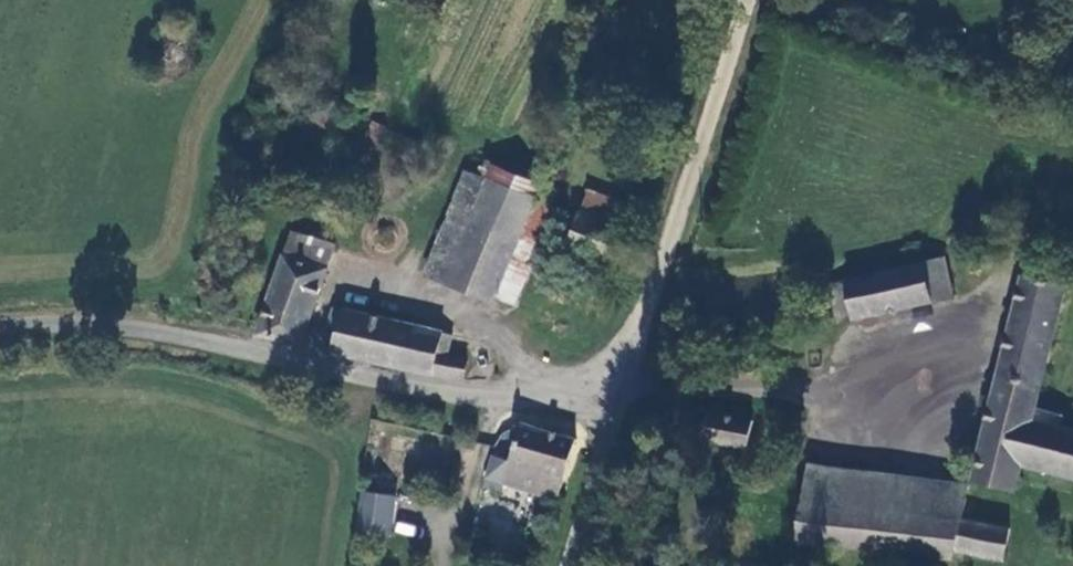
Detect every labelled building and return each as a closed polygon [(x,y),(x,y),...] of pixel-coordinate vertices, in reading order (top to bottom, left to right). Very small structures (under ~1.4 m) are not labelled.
[(495,301),(537,196),(470,172),(429,275),(495,301)] [(589,195),(569,247),(606,262),(627,211),(589,195)] [(292,231),(255,334),(296,343),(332,245),(292,231)] [(956,254),(941,257),(951,296),(966,293),(956,254)] [(941,257),(844,278),(854,319),(951,296),(941,257)] [(973,479),(1014,488),(1019,464),(1072,477),(1072,428),(1059,424),(1030,417),(1033,408),(1063,287),(1022,276),(973,479)] [(837,322),(854,319),(844,278),(827,282),(837,322)] [(449,333),(330,307),(323,325),(336,328),(334,331),(327,330),(324,338),(331,339),(328,350),(459,379),(464,357),(444,352),(449,333)] [(1061,414),(1033,408),(1030,417),(1059,424),(1061,414)] [(751,421),(708,410),(700,439),(743,450),(751,421)] [(768,426),(751,421),(743,450),(760,455),(768,426)] [(576,438),(519,425),(509,463),(492,459),(486,482),(504,486),(557,500),(576,438)] [(808,464),(803,496),(965,520),(970,488),(808,464)] [(504,486),(486,482),(484,491),(501,495),(504,486)] [(392,492),(361,488),(355,528),(387,532),(392,492)] [(803,496),(796,542),(962,565),(963,555),(1001,561),(1007,526),(965,520),(803,496)]
